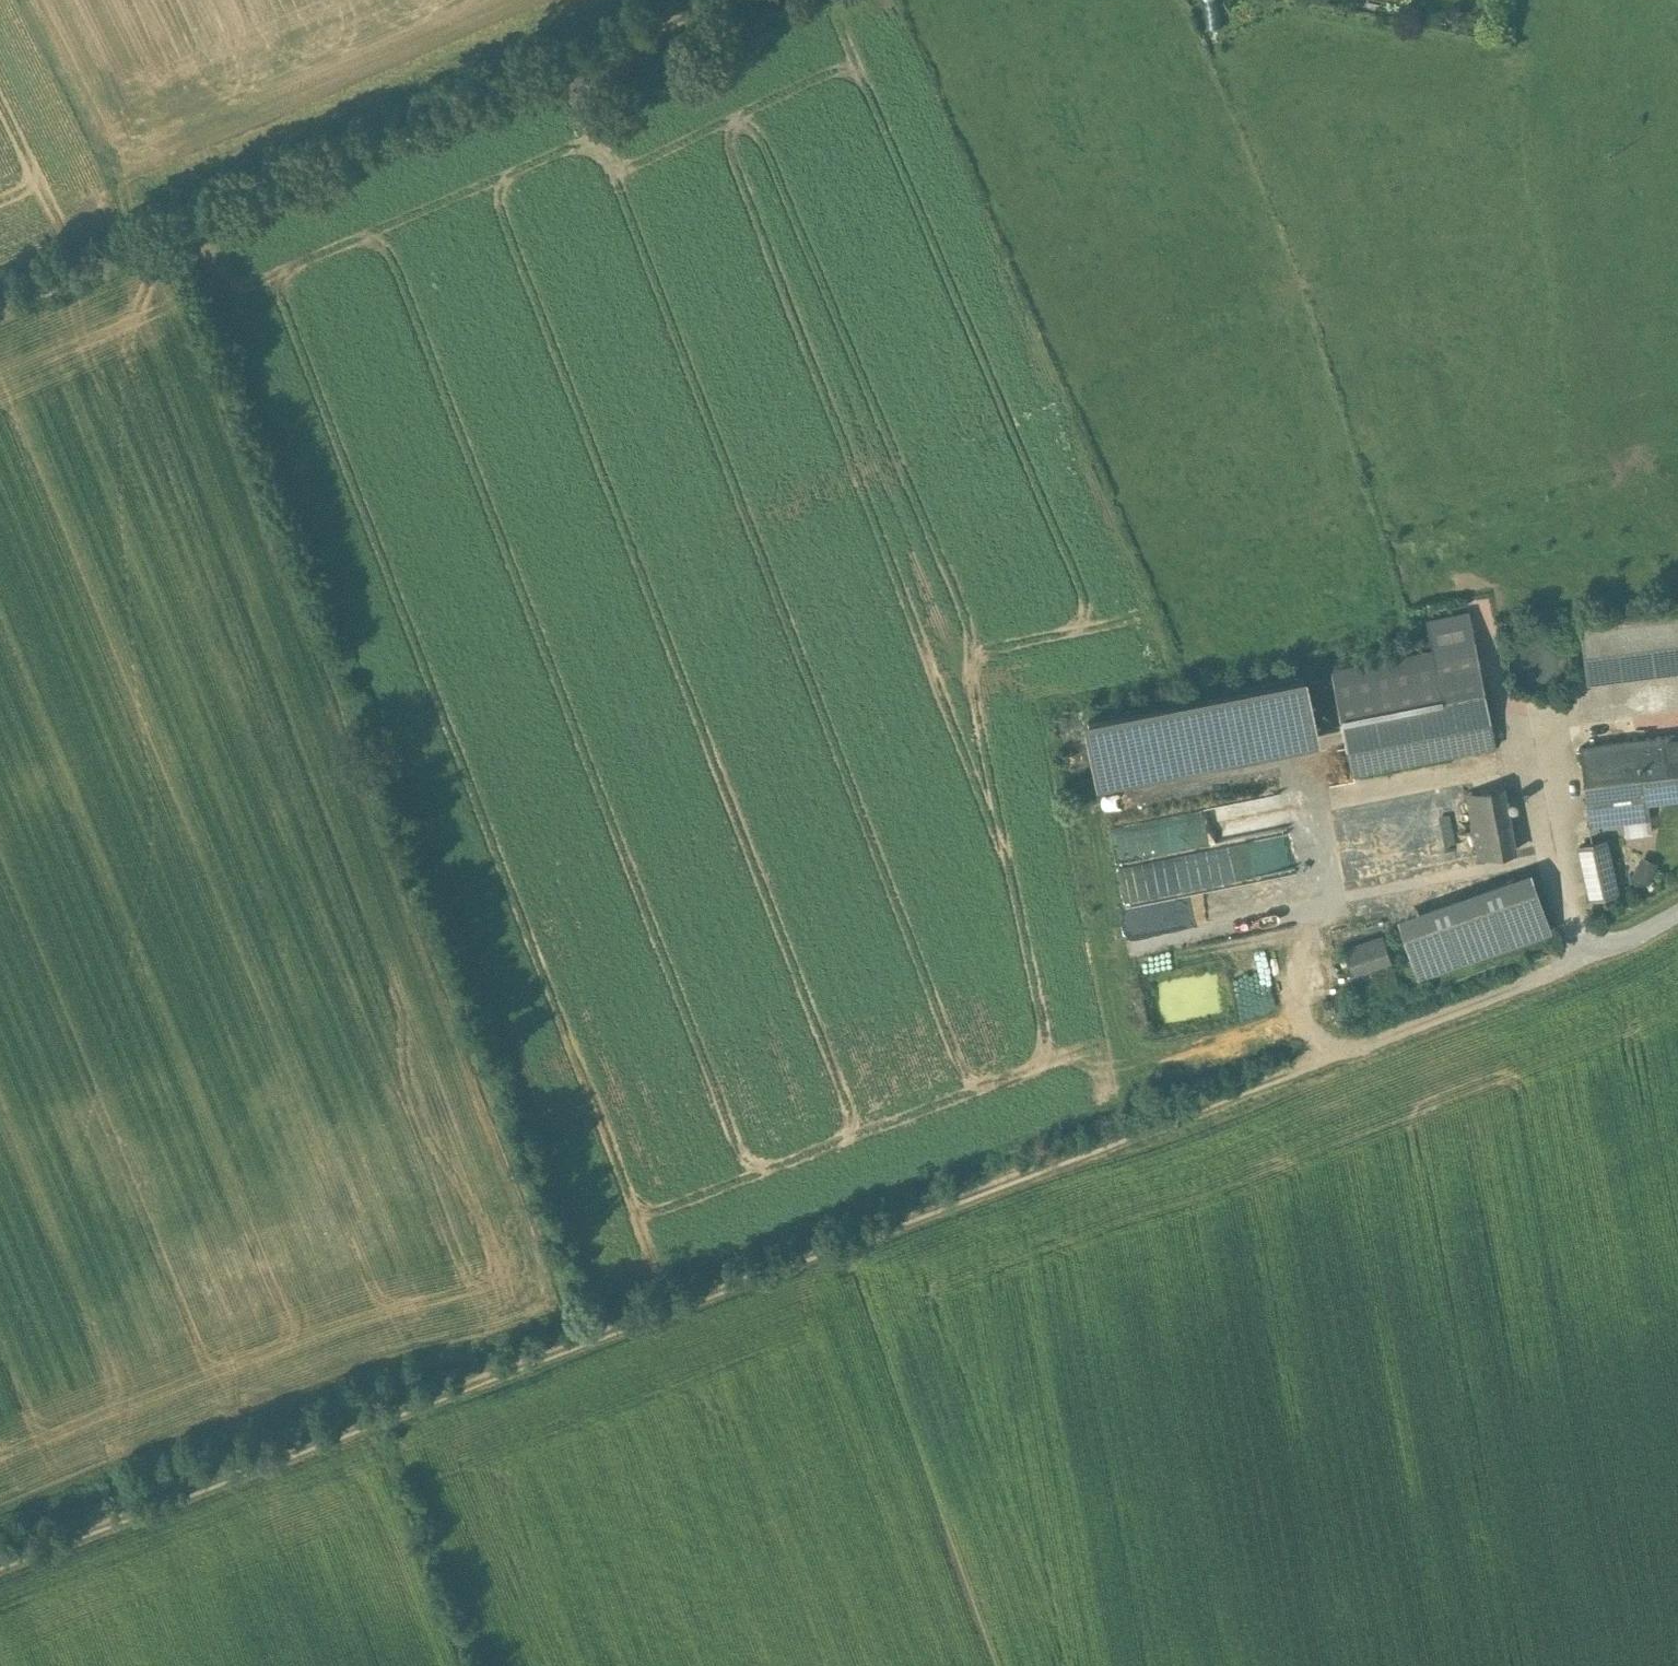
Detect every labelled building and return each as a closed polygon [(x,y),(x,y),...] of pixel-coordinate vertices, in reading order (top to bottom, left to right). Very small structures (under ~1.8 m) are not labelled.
[(1224,17),(1222,0),(1202,0),(1204,20),(1224,17)] [(1589,678),(1677,666),(1677,610),(1581,623),(1589,678)] [(1475,642),(1333,670),(1336,685),(1348,746),(1490,718),(1475,642)] [(1303,675),(1088,717),(1101,785),(1316,743),(1303,675)] [(1490,718),(1348,746),(1353,773),(1495,745),(1490,718)] [(1580,746),(1587,804),(1625,800),(1647,797),(1677,793),(1677,733),(1580,746)] [(1504,790),(1467,798),(1478,857),(1515,850),(1504,790)] [(1647,797),(1625,800),(1627,820),(1650,817),(1647,797)] [(1625,800),(1587,804),(1589,824),(1627,820),(1625,800)] [(1606,839),(1579,845),(1591,897),(1618,891),(1606,839)] [(1654,868),(1640,861),(1634,876),(1648,882),(1654,868)] [(1529,870),(1400,915),(1421,974),(1548,929),(1529,870)] [(1381,937),(1349,947),(1357,969),(1389,958),(1381,937)]
